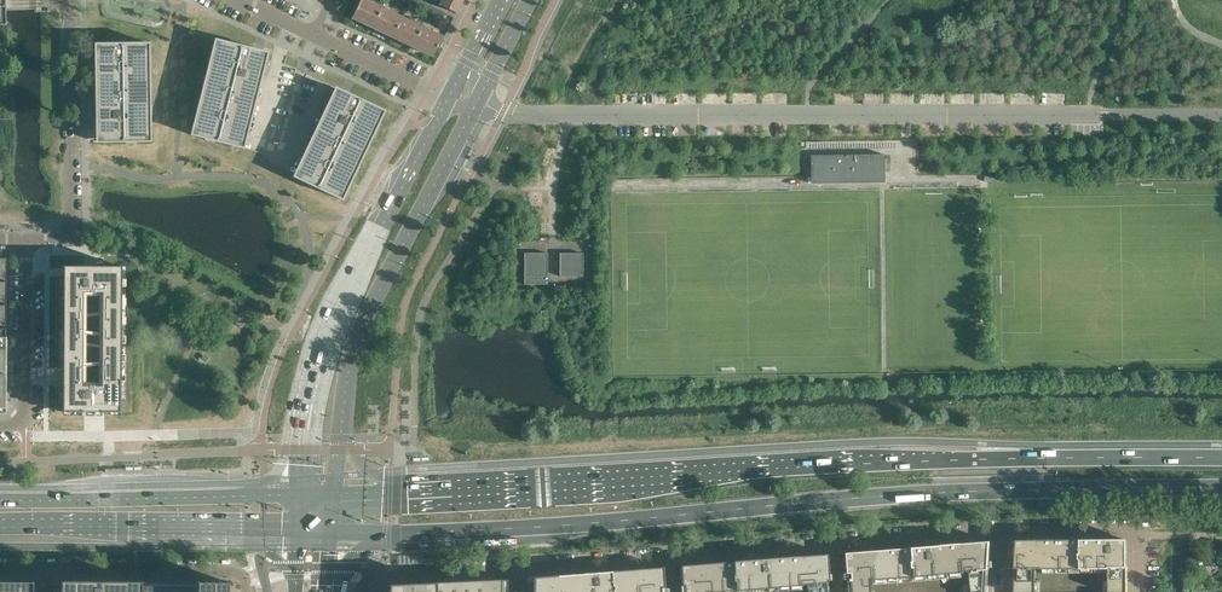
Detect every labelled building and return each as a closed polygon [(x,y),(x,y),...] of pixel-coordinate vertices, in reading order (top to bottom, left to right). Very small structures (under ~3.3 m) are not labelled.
[(356,8),(352,17),(393,36),(401,18),(365,0),(357,0),(354,7),(356,8)] [(420,0),(417,0),(414,6),(420,8),(423,1),(420,0)] [(439,4),(456,12),(462,0),(441,0),(439,4)] [(429,4),(423,1),(420,8),(426,11),(429,4)] [(429,4),(426,11),(431,14),(434,7),(429,4)] [(434,7),(431,14),(437,16),(440,10),(434,7)] [(446,12),(440,10),(437,16),(442,19),(446,12)] [(442,19),(448,22),(451,15),(446,12),(442,19)] [(401,18),(393,36),(433,55),(437,47),(440,48),(444,38),(401,18)] [(237,146),(259,58),(261,51),(253,49),(215,39),(212,52),(210,52),(208,62),(209,63),(206,76),(204,75),(202,86),(203,86),(200,99),(199,99),(196,109),(197,110),(191,135),(205,138),(204,139),(215,142),(215,141),(237,146)] [(151,141),(149,43),(137,43),(113,43),(106,43),(100,44),(100,45),(100,47),(102,129),(102,130),(107,130),(107,140),(107,142),(151,141)] [(368,145),(374,133),(375,133),(380,123),(379,123),(384,111),(349,94),(342,90),(338,97),(299,179),(319,189),(319,190),(328,195),(329,193),(342,200),(353,176),(354,177),(359,167),(358,166),(364,154),(365,155),(369,145),(368,145)] [(811,156),(811,169),(811,184),(885,184),(885,178),(885,155),(811,156)] [(548,253),(524,252),(524,284),(547,284),(548,253)] [(583,253),(560,252),(559,276),(583,276),(583,253)] [(63,291),(56,291),(55,368),(55,385),(55,386),(55,412),(81,412),(100,412),(121,412),(132,412),(133,318),(121,305),(121,266),(103,266),(101,266),(95,266),(82,266),(77,266),(64,266),(64,267),(64,276),(64,278),(64,279),(63,286),(63,291)] [(145,397),(160,397),(160,389),(145,388),(145,397)] [(1013,591),(1127,591),(1127,568),(1127,541),(1124,539),(1020,540),(1016,543),(1015,560),(1015,566),(1013,591)] [(843,552),(845,573),(847,573),(847,578),(848,591),(987,591),(989,567),(989,561),(990,544),(987,541),(962,543),(921,546),(908,547),(843,552)] [(680,565),(682,585),(684,585),(684,591),(827,591),(826,580),(826,574),(828,573),(826,554),(757,559),(680,565)] [(663,588),(665,588),(663,567),(611,571),(611,570),(600,571),(557,575),(537,576),(533,580),(533,591),(663,591),(663,588)] [(506,579),(388,585),(388,591),(506,591),(506,579)] [(33,581),(0,581),(0,591),(33,591),(33,581)] [(61,581),(61,591),(228,591),(228,582),(197,582),(61,581)]
